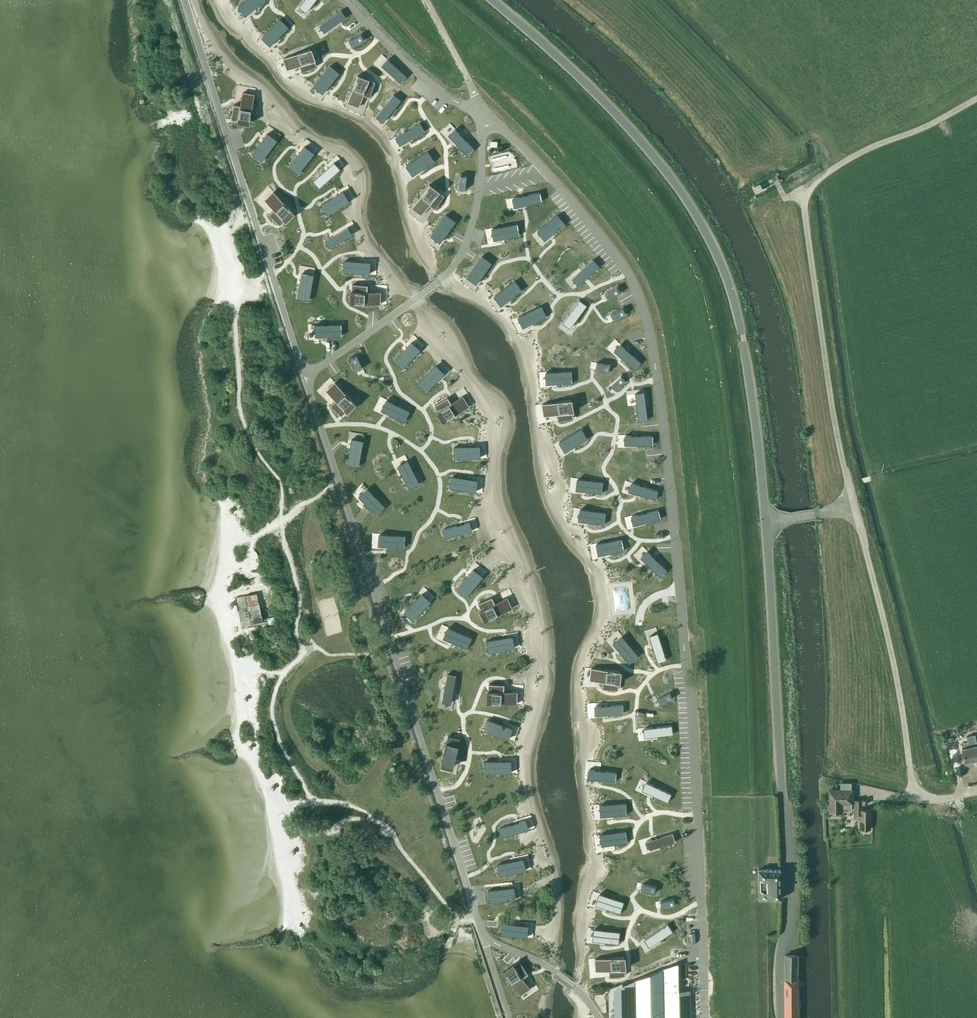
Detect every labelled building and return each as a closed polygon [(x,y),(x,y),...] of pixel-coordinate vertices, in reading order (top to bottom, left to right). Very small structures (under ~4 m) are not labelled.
[(208,6),(206,0),(195,0),(197,9),(208,6)] [(283,12),(293,10),(290,0),(281,0),(280,0),(283,12)] [(267,22),(276,19),(270,4),(261,7),(267,22)] [(333,22),(342,19),(338,9),(329,12),(333,22)] [(242,13),(245,25),(254,22),(251,10),(242,13)] [(313,20),(315,32),(324,31),(322,18),(313,20)] [(279,30),(269,32),(271,44),(282,42),(279,30)] [(249,39),(252,51),(261,48),(258,37),(249,39)] [(340,42),(343,53),(354,50),(351,39),(340,42)] [(362,50),(370,49),(369,42),(361,43),(362,50)] [(233,57),(244,55),(241,43),(230,46),(233,57)] [(307,44),(285,58),(292,68),(314,54),(307,44)] [(213,48),(216,60),(225,58),(223,46),(213,48)] [(378,58),(367,61),(371,76),(382,74),(378,58)] [(260,70),(263,81),(273,77),(269,66),(260,70)] [(251,74),(242,74),(242,85),(252,85),(251,74)] [(329,76),(333,87),(338,86),(334,75),(329,76)] [(351,100),(362,105),(372,82),(361,77),(351,100)] [(311,94),(316,92),(311,81),(307,83),(311,94)] [(399,100),(409,96),(405,86),(395,89),(399,100)] [(297,87),(287,88),(289,100),(299,99),(297,87)] [(258,94),(246,92),(241,118),(253,120),(258,94)] [(279,93),(269,95),(271,105),(281,103),(279,93)] [(229,101),(233,116),(238,114),(234,100),(229,101)] [(350,102),(340,104),(342,116),(352,114),(350,102)] [(316,111),(319,123),(324,121),(321,110),(316,111)] [(296,116),(300,128),(305,127),(301,114),(296,116)] [(441,126),(405,135),(412,161),(448,152),(441,126)] [(492,157),(498,170),(512,163),(506,151),(492,157)] [(376,171),(386,168),(383,156),(373,159),(376,171)] [(251,158),(252,169),(262,168),(261,157),(251,158)] [(356,176),(366,175),(364,159),(358,160),(358,164),(354,165),(356,176)] [(334,167),(336,183),(346,181),(345,166),(334,167)] [(507,174),(512,183),(521,177),(515,168),(507,174)] [(477,169),(471,174),(477,181),(483,176),(477,169)] [(441,190),(431,183),(416,205),(426,212),(441,190)] [(526,183),(519,190),(526,198),(533,192),(526,183)] [(757,192),(762,189),(759,184),(754,187),(757,192)] [(484,185),(475,193),(482,202),(492,194),(484,185)] [(391,186),(382,189),(385,199),(394,197),(391,186)] [(258,192),(262,207),(267,205),(263,190),(258,192)] [(294,211),(277,192),(268,200),(285,219),(294,211)] [(529,204),(534,210),(545,202),(540,196),(529,204)] [(347,212),(357,209),(353,197),(343,200),(347,212)] [(488,205),(495,216),(506,209),(499,198),(488,205)] [(328,218),(338,215),(335,205),(325,208),(328,218)] [(555,211),(546,215),(551,226),(560,222),(555,211)] [(391,217),(395,228),(405,224),(401,213),(391,217)] [(377,220),(372,221),(376,233),(381,231),(377,220)] [(505,221),(501,225),(509,233),(513,229),(505,221)] [(460,237),(469,233),(465,223),(455,227),(460,237)] [(364,224),(354,227),(357,239),(368,236),(364,224)] [(333,231),(337,245),(346,242),(342,228),(333,231)] [(437,232),(440,244),(451,242),(448,230),(437,232)] [(314,236),(316,247),(326,244),(323,234),(314,236)] [(514,242),(524,249),(528,243),(518,237),(514,242)] [(292,242),(299,257),(304,255),(298,240),(292,242)] [(404,255),(413,253),(410,241),(401,244),(404,255)] [(382,249),(384,261),(394,260),(393,248),(382,249)] [(364,265),(374,264),(373,252),(363,253),(364,265)] [(601,272),(607,270),(602,255),(597,256),(601,272)] [(352,261),(344,261),(345,270),(353,270),(352,261)] [(324,267),(327,278),(337,275),(335,265),(324,267)] [(595,278),(600,290),(614,285),(609,272),(595,278)] [(298,278),(287,280),(289,290),(299,288),(298,278)] [(382,291),(356,290),(355,302),(382,303),(382,291)] [(304,297),(300,298),(303,313),(308,312),(304,297)] [(375,324),(374,313),(366,314),(367,325),(375,324)] [(594,321),(594,342),(605,341),(605,336),(600,336),(600,321),(594,321)] [(315,334),(306,335),(307,345),(316,344),(315,334)] [(433,351),(437,362),(446,358),(442,347),(433,351)] [(314,358),(323,355),(321,349),(312,351),(314,358)] [(490,354),(480,357),(483,368),(493,365),(490,354)] [(646,374),(645,354),(638,354),(638,367),(636,367),(636,374),(646,374)] [(618,376),(617,355),(610,356),(610,376),(618,376)] [(356,402),(338,382),(329,391),(347,410),(356,402)] [(394,388),(384,391),(388,403),(398,400),(394,388)] [(377,390),(369,392),(371,399),(374,398),(376,404),(381,403),(377,390)] [(469,405),(463,395),(440,409),(447,419),(469,405)] [(572,413),(572,401),(545,403),(546,415),(572,413)] [(416,412),(411,414),(415,425),(419,424),(416,412)] [(384,432),(394,429),(390,418),(380,421),(384,432)] [(613,442),(620,441),(620,420),(612,420),(613,442)] [(565,444),(573,444),(572,423),(564,423),(565,444)] [(364,430),(355,431),(356,442),(365,441),(364,430)] [(630,452),(647,452),(647,444),(624,445),(624,466),(630,466),(630,452)] [(580,449),(581,459),(590,459),(589,448),(580,449)] [(436,487),(439,500),(444,499),(441,486),(436,487)] [(520,492),(513,493),(513,504),(521,504),(520,492)] [(399,509),(410,506),(407,496),(397,498),(399,509)] [(420,545),(410,547),(412,554),(421,552),(420,545)] [(599,570),(598,548),(591,548),(592,571),(599,570)] [(661,571),(648,571),(648,590),(656,589),(655,575),(661,575),(661,571)] [(565,577),(556,577),(556,596),(564,596),(565,577)] [(257,592),(245,593),(246,602),(258,600),(257,592)] [(512,608),(507,597),(483,607),(488,618),(512,608)] [(261,614),(259,603),(249,606),(251,616),(261,614)] [(275,614),(268,615),(270,624),(277,623),(275,614)] [(619,682),(619,670),(593,669),(592,681),(619,682)] [(650,672),(651,694),(658,694),(658,672),(650,672)] [(518,690),(491,690),(491,702),(518,702),(518,690)] [(578,706),(578,700),(569,700),(570,705),(558,706),(558,715),(574,714),(574,706),(578,706)] [(666,710),(666,731),(675,731),(675,710),(666,710)] [(976,758),(976,744),(974,734),(966,736),(968,746),(961,748),(964,761),(976,758)] [(448,736),(441,762),(453,765),(459,739),(448,736)] [(641,759),(641,739),(633,739),(633,759),(641,759)] [(611,740),(611,760),(619,760),(619,740),(611,740)] [(828,789),(829,810),(851,810),(851,802),(851,789),(851,782),(841,782),(841,789),(828,789)] [(870,809),(861,809),(861,799),(854,799),(854,818),(859,818),(859,829),(870,829),(870,809)] [(650,801),(642,801),(641,824),(650,824),(650,801)] [(625,820),(625,804),(598,805),(598,818),(618,817),(618,821),(625,820)] [(664,840),(681,841),(681,832),(664,832),(664,840)] [(624,848),(638,848),(638,834),(623,835),(624,848)] [(697,845),(693,845),(693,851),(704,850),(703,837),(696,837),(697,845)] [(662,860),(655,860),(656,878),(666,878),(666,868),(662,868),(662,860)] [(758,899),(781,898),(780,869),(758,870),(758,899)] [(603,891),(603,904),(601,904),(601,910),(610,911),(611,891),(603,891)] [(540,928),(540,919),(533,919),(533,914),(527,914),(527,928),(540,928)] [(510,920),(492,925),(495,933),(512,928),(510,920)] [(502,954),(520,950),(517,941),(500,945),(502,954)] [(546,949),(530,952),(531,962),(548,960),(546,949)] [(784,978),(797,978),(797,955),(784,955),(784,978)] [(624,959),(597,959),(597,971),(624,971),(624,959)] [(676,963),(634,980),(634,991),(620,991),(621,1017),(690,1017),(689,990),(677,990),(676,963)] [(529,988),(515,965),(504,972),(518,994),(529,988)] [(798,978),(797,978),(784,979),(784,1001),(798,1000),(798,996),(802,996),(802,990),(798,990),(798,978)] [(583,986),(565,986),(565,995),(582,995),(583,986)] [(530,1005),(549,1003),(548,993),(529,995),(530,1005)] [(798,1000),(784,1001),(784,1017),(802,1017),(802,1012),(798,1012),(798,1000)]
